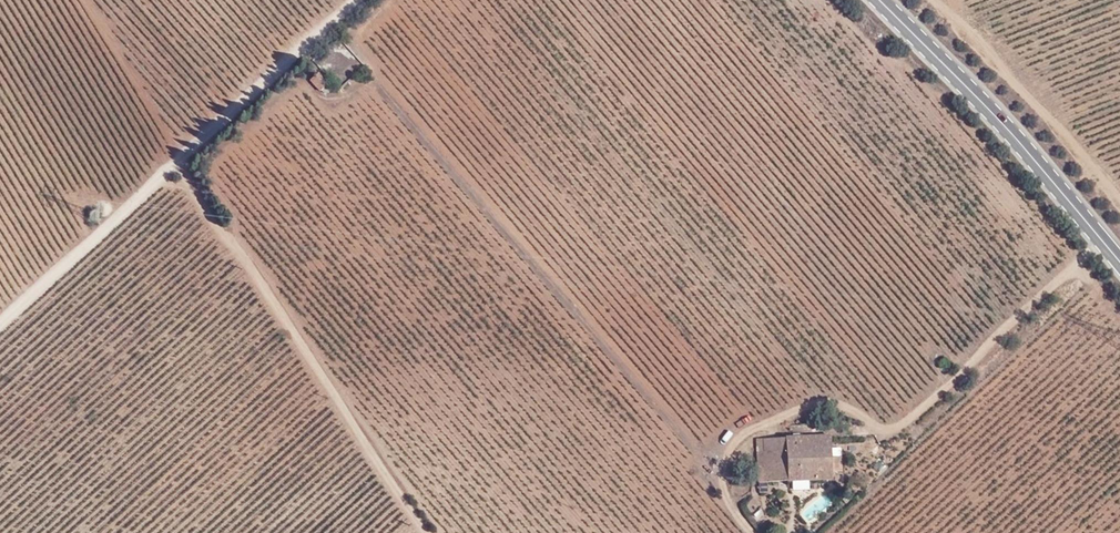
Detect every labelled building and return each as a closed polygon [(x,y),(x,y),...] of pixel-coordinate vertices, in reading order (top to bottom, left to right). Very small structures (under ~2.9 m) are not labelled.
[(310,80),(320,91),(321,90),(327,85),(328,84),(318,73),(310,80)] [(831,458),(830,437),(785,438),(785,451),(763,452),(764,482),(832,479),(832,472),(842,471),(841,458),(831,458)] [(763,452),(785,451),(785,438),(763,439),(763,452)]
